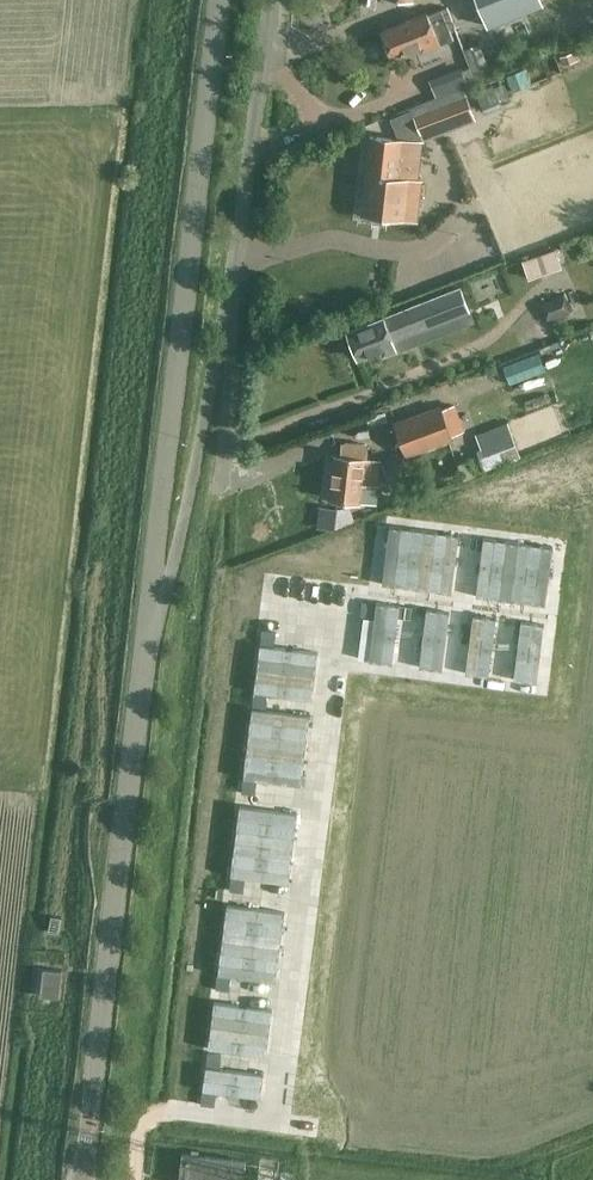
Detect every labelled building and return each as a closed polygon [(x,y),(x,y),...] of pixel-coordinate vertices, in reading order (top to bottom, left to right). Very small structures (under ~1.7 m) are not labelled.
[(513,15),(507,0),(477,0),(487,25),(513,15)] [(447,6),(442,8),(449,27),(455,25),(447,6)] [(428,12),(383,30),(394,57),(421,46),(423,50),(453,38),(449,27),(442,8),(441,7),(428,12)] [(475,76),(489,70),(479,42),(464,48),(475,76)] [(461,66),(445,73),(452,90),(468,84),(461,66)] [(523,68),(505,76),(511,91),(529,84),(523,68)] [(484,107),(498,100),(492,86),(478,92),(484,107)] [(440,90),(428,95),(430,100),(442,95),(440,90)] [(422,132),(473,112),(467,96),(416,116),(422,132)] [(422,141),(421,135),(411,110),(393,119),(402,139),(370,136),(362,212),(404,217),(408,178),(418,179),(422,141)] [(528,277),(562,265),(556,249),(522,261),(528,277)] [(460,286),(438,295),(349,330),(360,357),(381,349),(383,354),(399,348),(395,339),(469,310),(460,286)] [(547,320),(570,312),(563,293),(541,302),(547,320)] [(451,403),(393,425),(403,451),(404,454),(462,432),(451,403)] [(580,417),(584,428),(592,424),(592,417),(591,413),(580,417)] [(482,455),(517,442),(509,420),(474,434),(482,455)] [(422,453),(409,458),(414,471),(427,466),(422,453)] [(334,454),(329,497),(360,501),(375,503),(380,460),(365,458),(334,454)] [(402,455),(383,462),(390,482),(409,475),(402,455)] [(389,525),(382,582),(417,587),(424,529),(389,525)] [(424,529),(417,587),(452,591),(459,533),(424,529)] [(483,536),(476,594),(510,599),(518,541),(483,536)] [(518,541),(510,599),(545,604),(553,546),(518,541)] [(376,601),(369,659),(392,662),(400,604),(376,601)] [(426,607),(419,665),(442,668),(450,610),(426,607)] [(473,613),(465,671),(489,675),(496,617),(473,613)] [(521,620),(513,678),(537,681),(544,623),(521,620)] [(260,644),(257,667),(315,675),(318,651),(260,644)] [(257,667),(254,690),(312,698),(315,675),(257,667)] [(252,707),(248,742),(305,749),(310,715),(252,707)] [(248,742),(243,777),(301,784),(305,749),(248,742)] [(240,805),(235,840),(293,847),(297,813),(240,805)] [(235,840),(231,875),(288,882),(293,847),(235,840)] [(227,903),(222,938),(280,946),(284,911),(227,903)] [(222,938),(218,973),(275,981),(280,946),(222,938)] [(59,997),(62,970),(43,967),(40,995),(59,997)] [(214,1001),(211,1024),(269,1032),(272,1008),(214,1001)] [(211,1024),(208,1047),(266,1055),(269,1032),(211,1024)] [(206,1066),(203,1089),(260,1096),(263,1073),(206,1066)] [(181,1153),(178,1179),(240,1179),(243,1160),(223,1158),(196,1154),(197,1150),(190,1149),(189,1154),(181,1153)]
